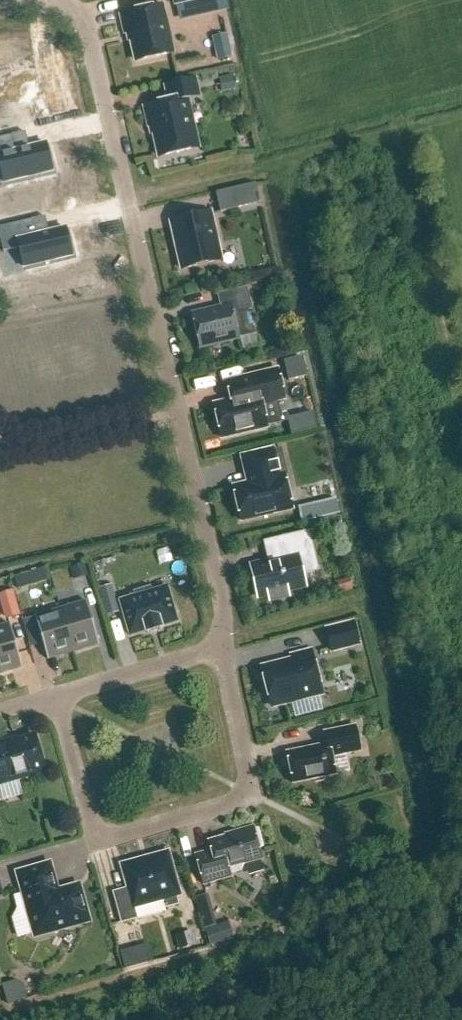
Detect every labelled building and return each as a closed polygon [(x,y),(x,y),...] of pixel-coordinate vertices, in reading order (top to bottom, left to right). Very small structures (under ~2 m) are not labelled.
[(176,4),(180,22),(219,13),(216,0),(175,0),(176,4)] [(161,6),(122,15),(126,34),(130,33),(137,62),(172,54),(161,6)] [(7,82),(27,77),(26,73),(20,46),(0,51),(0,114),(14,111),(7,82)] [(230,46),(215,49),(218,61),(233,58),(230,46)] [(233,76),(219,79),(223,93),(236,90),(233,76)] [(144,108),(149,127),(153,126),(160,157),(197,149),(186,100),(198,97),(194,80),(167,86),(170,102),(144,108)] [(57,147),(29,154),(25,138),(0,144),(0,169),(10,167),(15,186),(64,174),(57,147)] [(247,186),(215,194),(220,213),(251,206),(247,186)] [(182,270),(221,261),(210,213),(171,222),(182,270)] [(91,270),(85,243),(56,250),(52,234),(12,244),(18,268),(38,263),(42,282),(91,270)] [(276,275),(264,277),(265,286),(277,284),(276,275)] [(221,309),(193,316),(200,347),(239,338),(255,335),(249,311),(253,310),(248,288),(218,295),(221,309)] [(303,357),(299,358),(284,361),(289,382),(304,378),(308,377),(303,357)] [(214,405),(222,439),(268,428),(262,405),(285,400),(278,370),(247,377),(251,396),(214,405)] [(317,430),(318,429),(314,412),(313,412),(287,418),(291,436),(317,430)] [(250,484),(234,488),(241,521),(292,509),(285,477),(289,476),(282,448),(243,457),(243,459),(249,457),(254,478),(250,484)] [(334,500),(312,505),(315,520),(338,515),(340,514),(337,500),(334,500)] [(341,528),(343,528),(339,517),(338,517),(320,522),(323,533),(341,528)] [(251,566),(259,598),(270,596),(271,601),(289,597),(288,591),(306,587),(303,575),(318,571),(309,532),(274,541),(278,560),(251,566)] [(71,568),(74,580),(88,576),(85,564),(71,568)] [(29,573),(15,577),(18,590),(33,585),(29,573)] [(349,579),(337,582),(341,594),(353,591),(349,579)] [(98,589),(100,594),(107,616),(120,612),(111,585),(98,589)] [(144,632),(145,633),(160,629),(160,627),(177,622),(167,587),(152,591),(151,586),(133,592),(134,597),(120,601),(130,636),(144,632)] [(87,602),(61,610),(74,653),(99,645),(87,602)] [(16,603),(1,607),(5,620),(20,616),(16,603)] [(74,653),(61,610),(35,617),(48,661),(74,653)] [(332,652),(359,645),(354,624),(327,630),(332,652)] [(0,627),(0,674),(22,668),(10,625),(0,627)] [(292,657),(293,662),(262,669),(272,707),(322,694),(312,652),(292,657)] [(337,776),(333,758),(361,752),(356,726),(325,733),(326,745),(287,753),(293,785),(311,781),(316,784),(324,783),(327,778),(337,776)] [(28,774),(44,769),(35,738),(8,745),(7,742),(0,744),(0,786),(4,785),(3,783),(14,779),(15,782),(29,777),(28,774)] [(260,848),(264,847),(259,830),(255,831),(254,827),(234,833),(235,835),(209,842),(211,851),(196,856),(204,885),(231,878),(230,874),(241,871),(244,865),(263,860),(260,848)] [(170,908),(179,905),(176,897),(180,896),(168,853),(122,866),(128,889),(114,893),(122,923),(138,919),(135,908),(168,899),(170,908)] [(20,875),(37,935),(87,921),(78,888),(63,892),(54,890),(48,867),(20,875)] [(208,895),(196,898),(199,909),(211,905),(208,895)] [(214,915),(202,919),(205,929),(217,925),(214,915)] [(205,931),(211,946),(235,938),(229,922),(205,931)] [(176,936),(180,949),(196,944),(192,931),(176,936)] [(124,970),(138,966),(154,961),(149,943),(119,952),(124,970)]
